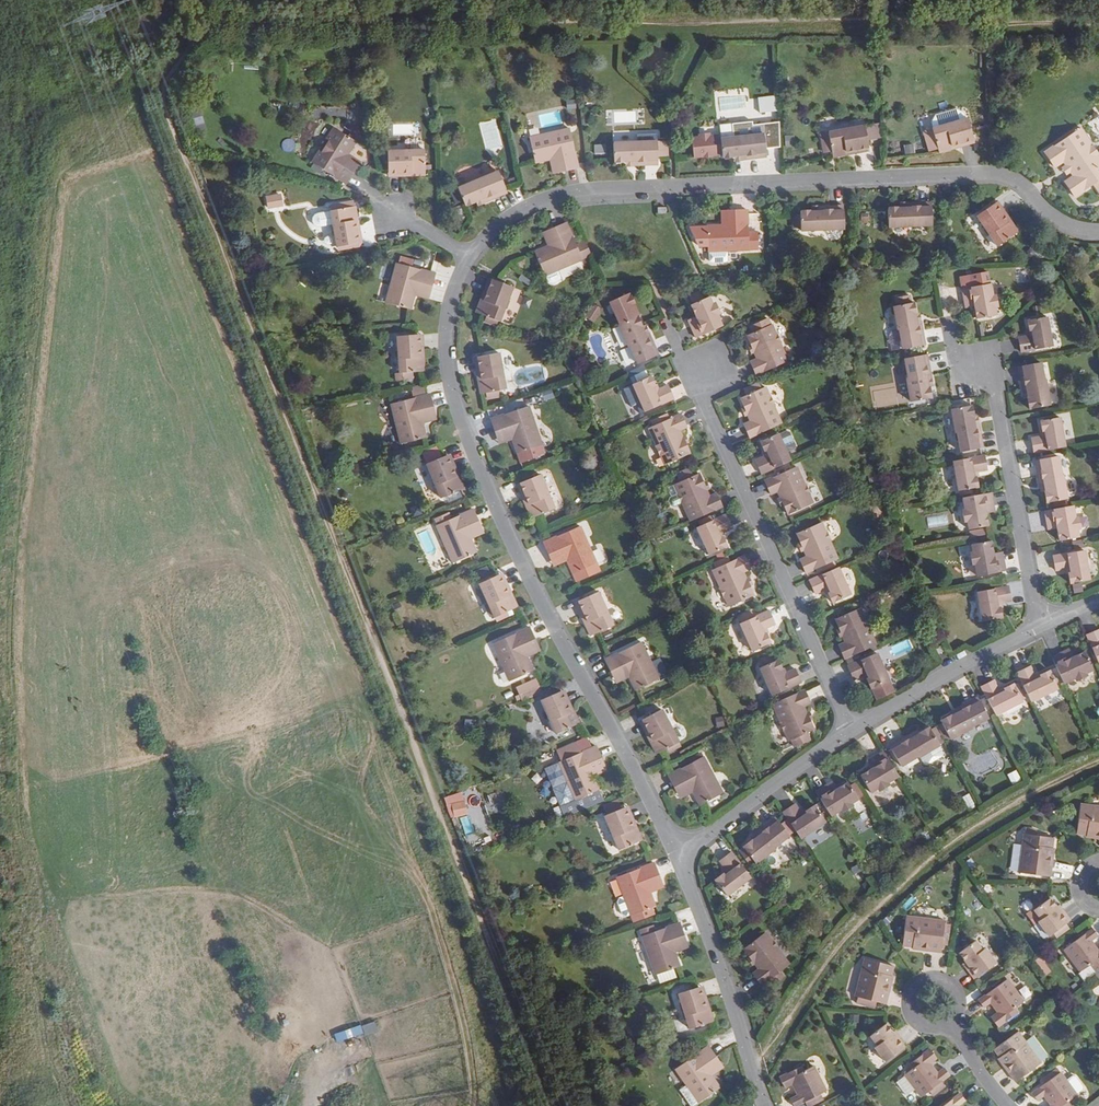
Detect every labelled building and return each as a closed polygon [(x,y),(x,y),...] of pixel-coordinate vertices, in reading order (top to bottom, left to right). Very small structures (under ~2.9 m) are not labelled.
[(777,96),(758,97),(759,114),(778,112),(777,96)] [(200,108),(190,111),(195,128),(205,126),(200,108)] [(314,110),(314,118),(348,117),(348,109),(314,110)] [(932,118),(935,127),(943,124),(939,115),(932,118)] [(953,149),(952,146),(973,139),(967,118),(925,131),(930,150),(938,148),(939,153),(953,149)] [(312,134),(314,123),(306,122),(304,133),(312,134)] [(780,137),(779,123),(771,123),(771,137),(780,137)] [(878,124),(865,126),(867,140),(881,137),(878,124)] [(738,126),(738,134),(756,134),(755,126),(738,126)] [(868,147),(868,144),(864,126),(820,134),(823,151),(831,150),(833,157),(847,155),(846,151),(868,147)] [(312,163),(343,182),(346,184),(354,171),(342,164),(348,155),(356,142),(334,128),(312,163)] [(550,160),(560,157),(564,171),(578,168),(578,164),(569,128),(530,137),(535,163),(550,160)] [(1066,165),(1070,172),(1073,176),(1065,182),(1075,197),(1094,184),(1098,192),(1098,156),(1080,128),(1044,152),(1055,167),(1063,161),(1066,165)] [(658,164),(658,154),(657,141),(657,133),(637,134),(638,142),(613,143),(614,162),(616,162),(623,162),(623,161),(626,161),(643,160),(643,165),(658,164)] [(767,157),(766,153),(764,134),(721,139),(723,157),(725,157),(725,158),(732,157),(732,156),(735,156),(751,154),(752,158),(767,157)] [(823,151),(820,134),(813,135),(816,154),(824,153),(823,151)] [(785,136),(785,147),(795,146),(794,135),(785,136)] [(974,143),(973,139),(952,146),(953,149),(974,143)] [(668,154),(668,141),(659,141),(660,154),(668,154)] [(594,145),(594,154),(607,154),(606,144),(594,145)] [(914,144),(904,145),(905,154),(915,153),(914,144)] [(425,175),(425,150),(388,151),(388,169),(388,173),(411,172),(411,176),(425,175)] [(348,155),(342,164),(354,171),(360,162),(348,155)] [(560,157),(550,160),(553,173),(564,171),(560,157)] [(1066,165),(1062,168),(1066,174),(1070,172),(1066,165)] [(476,200),(492,194),(494,198),(507,192),(506,189),(498,171),(458,188),(465,205),(467,205),(467,206),(474,203),(474,202),(476,200)] [(279,204),(276,191),(266,193),(269,207),(279,204)] [(494,198),(492,194),(476,200),(478,205),(494,198)] [(331,204),(333,210),(353,207),(352,200),(331,204)] [(932,225),(931,206),(931,202),(916,203),(917,208),(900,208),(897,208),(897,207),(889,208),(890,209),(888,209),(888,227),(932,225)] [(997,202),(994,204),(1007,222),(1010,220),(997,202)] [(994,204),(992,205),(976,216),(1000,251),(1010,244),(1007,240),(1018,232),(1010,220),(1007,222),(994,204)] [(353,207),(333,210),(330,211),(333,223),(337,247),(355,244),(359,243),(354,221),(358,220),(356,206),(353,207)] [(800,222),(800,227),(800,230),(844,229),(844,210),(843,206),(829,207),(829,211),(812,212),(809,212),(809,211),(802,211),(802,212),(800,212),(800,213),(790,213),(791,222),(800,222)] [(758,248),(757,231),(748,231),(747,214),(747,210),(732,210),(733,225),(722,225),(707,226),(708,250),(727,250),(748,249),(758,248)] [(732,210),(721,211),(722,225),(733,225),(732,210)] [(333,223),(330,211),(318,213),(315,214),(313,219),(314,223),(316,225),(320,226),(333,223)] [(576,245),(568,226),(567,222),(553,228),(558,242),(548,246),(534,252),(544,276),(546,275),(548,282),(552,283),(559,280),(560,277),(558,270),(582,260),(576,245)] [(553,228),(543,233),(548,246),(558,242),(553,228)] [(585,241),(576,245),(582,260),(591,255),(585,241)] [(749,258),(748,249),(727,250),(728,259),(730,261),(747,261),(749,258)] [(435,274),(431,273),(396,263),(386,303),(411,310),(415,295),(418,284),(431,288),(435,274)] [(484,301),(492,279),(489,278),(481,299),(484,301)] [(513,287),(492,279),(484,301),(481,299),(476,313),(482,315),(499,322),(513,287)] [(980,285),(971,287),(962,289),(964,303),(970,302),(971,307),(975,306),(977,320),(997,316),(995,307),(997,305),(995,298),(993,296),(991,283),(980,285)] [(418,284),(415,295),(428,299),(431,288),(418,284)] [(710,295),(707,288),(691,295),(695,303),(710,295)] [(721,310),(719,304),(715,302),(711,295),(695,303),(693,303),(699,315),(696,316),(698,321),(692,323),(698,336),(725,324),(720,313),(721,310)] [(896,306),(910,304),(909,295),(894,298),(896,306)] [(916,314),(913,303),(910,304),(896,306),(893,307),(898,330),(899,330),(902,349),(903,349),(925,345),(922,331),(918,332),(915,314),(916,314)] [(594,304),(585,316),(594,321),(602,309),(594,304)] [(635,315),(631,317),(627,319),(624,315),(617,318),(619,322),(616,324),(626,346),(627,345),(635,363),(656,354),(650,340),(646,342),(639,326),(640,326),(635,315)] [(1052,346),(1047,317),(1027,320),(1029,330),(1029,331),(1030,331),(1031,335),(1027,336),(1018,338),(1021,352),(1052,346)] [(787,360),(779,343),(780,342),(775,332),(774,333),(770,324),(769,325),(766,319),(748,327),(751,333),(745,336),(756,358),(749,361),(755,374),(787,360)] [(643,324),(640,326),(639,326),(646,342),(650,340),(643,324)] [(902,349),(899,330),(898,330),(892,331),(889,336),(892,351),(902,349)] [(412,372),(425,371),(424,357),(420,357),(419,335),(415,335),(397,336),(399,373),(400,380),(412,379),(412,372)] [(499,353),(478,357),(481,379),(478,380),(481,394),(506,389),(499,353)] [(931,398),(929,387),(928,387),(925,370),(929,369),(927,355),(904,359),(908,378),(906,378),(911,402),(931,398)] [(1045,381),(1041,362),(1019,366),(1022,381),(1026,380),(1029,397),(1028,397),(1030,409),(1051,405),(1046,381),(1045,381)] [(667,383),(659,387),(656,389),(654,384),(654,383),(650,374),(632,382),(644,410),(673,397),(667,383)] [(634,386),(625,389),(631,407),(640,405),(634,386)] [(764,386),(759,388),(754,390),(752,386),(743,390),(745,394),(739,397),(749,420),(742,423),(748,437),(780,423),(772,405),(773,405),(768,392),(767,393),(764,386)] [(430,394),(426,395),(417,397),(391,404),(400,443),(426,437),(422,422),(420,412),(433,409),(430,394)] [(505,411),(503,405),(491,409),(493,415),(505,411)] [(528,406),(494,418),(490,419),(495,433),(509,429),(512,439),(518,453),(542,445),(528,406)] [(983,448),(980,433),(976,434),(972,417),(973,417),(971,406),(951,410),(955,433),(957,433),(960,452),(983,448)] [(436,419),(433,409),(420,412),(422,422),(436,419)] [(688,452),(678,429),(684,426),(678,412),(668,417),(666,412),(655,417),(657,421),(652,424),(647,426),(655,444),(659,455),(660,455),(664,464),(688,452)] [(1042,431),(1043,431),(1044,436),(1040,436),(1031,438),(1034,453),(1065,447),(1060,417),(1040,421),(1042,431)] [(512,439),(509,429),(495,433),(499,444),(512,439)] [(790,461),(778,434),(760,442),(764,451),(765,451),(767,456),(764,457),(755,461),(761,474),(790,461)] [(450,454),(447,456),(455,477),(459,475),(450,454)] [(447,456),(427,464),(441,498),(464,488),(459,475),(455,477),(447,456)] [(987,470),(984,456),(953,461),(958,491),(978,487),(976,478),(976,477),(975,477),(974,473),(978,472),(987,470)] [(1058,456),(1035,460),(1038,475),(1042,474),(1046,491),(1045,491),(1046,503),(1067,499),(1062,475),(1061,475),(1058,456)] [(678,479),(679,481),(692,476),(688,467),(683,470),(686,475),(678,479)] [(789,515),(814,504),(810,496),(811,496),(806,485),(805,485),(796,467),(764,480),(771,495),(778,492),(789,515)] [(683,470),(675,473),(678,479),(686,475),(683,470)] [(708,496),(698,473),(692,476),(679,481),(673,484),(677,492),(676,493),(676,494),(671,496),(669,497),(668,501),(669,504),(673,505),(680,502),(681,504),(682,504),(690,522),(721,508),(715,494),(708,496)] [(539,474),(523,481),(519,483),(528,504),(525,505),(531,518),(536,516),(554,508),(539,474)] [(519,483),(516,485),(525,505),(528,504),(519,483)] [(677,492),(673,484),(667,487),(671,496),(676,494),(676,493),(677,492)] [(996,506),(993,492),(965,498),(967,510),(965,513),(966,519),(969,521),(971,529),(990,526),(988,513),(991,513),(990,508),(996,506)] [(1075,517),(1074,506),(1045,511),(1047,524),(1053,523),(1054,528),(1058,527),(1061,540),(1080,537),(1078,527),(1079,525),(1078,518),(1075,517)] [(473,509),(470,511),(450,519),(446,521),(443,514),(435,518),(437,524),(436,525),(452,563),(476,553),(470,539),(466,529),(479,523),(473,509)] [(731,527),(725,514),(696,527),(708,554),(727,546),(723,537),(722,536),(722,537),(720,532),(723,531),(731,527)] [(838,558),(830,540),(831,539),(827,529),(826,530),(822,521),(798,532),(808,555),(801,558),(807,572),(838,558)] [(466,529),(470,539),(483,533),(479,523),(466,529)] [(580,526),(547,541),(543,542),(549,556),(562,551),(567,560),(573,574),(596,564),(580,526)] [(995,554),(993,541),(973,545),(975,553),(972,556),(973,563),(977,564),(979,577),(1007,571),(1005,557),(999,558),(998,553),(995,554)] [(1071,582),(1091,579),(1086,549),(1054,555),(1057,570),(1066,568),(1070,567),(1070,572),(1070,573),(1071,582)] [(567,560),(562,551),(549,556),(554,566),(567,560)] [(724,564),(719,566),(712,569),(720,586),(719,586),(724,597),(725,597),(729,606),(754,595),(743,571),(749,569),(744,555),(734,559),(732,555),(722,559),(724,564)] [(487,566),(475,572),(478,580),(491,575),(487,566)] [(838,568),(811,580),(809,580),(816,594),(827,588),(830,593),(829,593),(833,602),(851,595),(838,568)] [(509,595),(512,594),(503,573),(500,574),(509,595)] [(500,574),(496,576),(479,583),(494,617),(496,616),(498,620),(506,616),(505,612),(517,607),(512,594),(509,595),(500,574)] [(851,588),(857,586),(851,574),(846,576),(851,588)] [(1013,601),(1010,586),(979,592),(984,621),(1004,618),(1002,608),(1002,607),(1001,608),(1001,603),(1004,602),(1013,601)] [(598,592),(582,599),(578,601),(588,622),(585,623),(590,636),(596,633),(613,626),(598,592)] [(578,601),(575,602),(585,623),(588,622),(578,601)] [(863,616),(859,608),(834,619),(845,642),(838,645),(844,659),(875,646),(868,628),(868,627),(863,616)] [(768,609),(755,615),(753,610),(739,615),(741,621),(739,622),(752,650),(770,642),(766,633),(765,633),(762,628),(774,623),(768,609)] [(529,627),(526,629),(492,643),(508,681),(532,670),(526,656),(522,647),(535,641),(529,627)] [(1087,635),(1098,664),(1098,630),(1087,635)] [(894,656),(913,648),(909,639),(890,647),(894,656)] [(539,651),(535,641),(522,647),(526,656),(539,651)] [(629,677),(636,690),(659,679),(641,642),(608,658),(605,659),(611,673),(624,667),(629,677)] [(942,646),(935,649),(938,654),(945,650),(942,646)] [(1093,670),(1085,652),(1073,657),(1072,655),(1068,657),(1065,651),(1052,657),(1064,683),(1075,678),(1078,680),(1085,677),(1086,673),(1093,670)] [(871,689),(889,681),(877,653),(848,666),(854,680),(863,676),(865,675),(867,679),(867,680),(871,689)] [(777,659),(774,661),(771,655),(758,661),(761,667),(759,668),(772,695),(800,682),(794,668),(781,673),(779,668),(781,667),(777,659)] [(624,667),(611,673),(616,683),(629,677),(624,667)] [(1034,675),(1030,667),(1017,673),(1031,702),(1058,689),(1049,671),(1041,675),(1040,675),(1040,676),(1036,678),(1034,675)] [(515,689),(518,695),(542,685),(539,678),(515,689)] [(1004,689),(1000,692),(999,689),(994,680),(981,687),(996,715),(1022,702),(1013,684),(1005,688),(1004,689)] [(1017,683),(1014,684),(1022,702),(1023,702),(1026,701),(1017,683)] [(518,695),(520,701),(545,691),(542,685),(518,695)] [(570,712),(573,711),(564,690),(561,691),(570,712)] [(561,691),(557,692),(541,700),(555,734),(579,724),(573,711),(570,712),(561,691)] [(807,732),(813,729),(803,706),(809,703),(804,691),(772,705),(780,721),(779,721),(784,733),(785,732),(788,740),(791,739),(807,732)] [(974,728),(991,719),(980,698),(968,705),(970,709),(955,718),(954,717),(944,722),(946,725),(941,728),(945,736),(950,733),(953,740),(974,730),(974,728)] [(968,705),(952,713),(954,717),(955,718),(970,709),(968,705)] [(679,742),(661,709),(645,718),(642,720),(653,740),(650,741),(656,754),(660,752),(679,742)] [(465,726),(475,726),(475,718),(465,719),(465,726)] [(642,720),(639,721),(650,741),(653,740),(642,720)] [(918,760),(940,749),(930,730),(920,735),(920,737),(904,744),(903,741),(891,747),(900,767),(917,758),(918,760)] [(807,732),(791,739),(795,746),(810,739),(807,732)] [(918,733),(903,741),(904,744),(920,737),(920,735),(918,733)] [(576,742),(554,751),(559,762),(581,753),(576,742)] [(596,746),(593,748),(581,753),(559,762),(575,800),(599,789),(593,775),(589,766),(602,760),(596,746)] [(898,777),(884,752),(871,759),(874,764),(870,767),(871,769),(860,776),(870,793),(878,789),(881,790),(887,786),(888,783),(898,777)] [(703,757),(671,774),(668,775),(675,789),(687,782),(692,792),(699,805),(722,793),(703,757)] [(602,760),(589,766),(593,775),(606,770),(602,760)] [(1012,784),(1021,779),(1017,771),(1008,775),(1012,784)] [(687,782),(675,789),(680,799),(692,792),(687,782)] [(858,799),(848,783),(837,789),(835,787),(831,790),(828,784),(816,792),(831,817),(841,810),(845,811),(851,807),(851,804),(858,799)] [(963,798),(969,811),(976,808),(969,794),(963,798)] [(606,815),(621,809),(617,800),(602,807),(606,815)] [(802,815),(800,812),(795,804),(783,812),(788,820),(795,831),(800,839),(826,822),(814,806),(806,811),(806,812),(802,815)] [(1076,834),(1086,835),(1086,837),(1097,839),(1097,836),(1098,836),(1098,807),(1080,804),(1076,834)] [(628,806),(624,808),(633,828),(636,827),(628,806)] [(619,850),(642,840),(636,827),(633,828),(624,808),(621,809),(606,815),(604,816),(619,850)] [(867,814),(858,817),(862,829),(872,826),(867,814)] [(781,825),(776,818),(764,827),(767,830),(753,841),(752,840),(743,847),(738,851),(751,867),(755,864),(775,849),(774,848),(789,836),(781,825)] [(781,825),(789,836),(795,831),(788,820),(781,825)] [(750,837),(752,840),(753,841),(767,830),(764,827),(750,837)] [(1020,834),(1019,873),(1051,874),(1051,860),(1048,860),(1049,856),(1051,856),(1052,845),(1049,845),(1050,835),(1020,834)] [(821,844),(820,835),(810,836),(810,844),(821,844)] [(752,880),(732,855),(720,864),(728,874),(723,878),(722,877),(716,882),(728,898),(752,880)] [(659,877),(654,863),(651,864),(616,877),(631,915),(655,906),(650,892),(646,882),(659,877)] [(659,877),(646,882),(650,892),(663,887),(659,877)] [(1038,922),(1049,937),(1055,933),(1066,925),(1071,921),(1062,910),(1058,913),(1055,910),(1057,908),(1051,899),(1034,911),(1041,920),(1038,922)] [(907,914),(903,943),(913,945),(913,947),(923,949),(924,946),(928,946),(928,949),(941,951),(942,944),(948,945),(951,923),(945,923),(946,920),(907,914)] [(679,923),(676,924),(641,936),(655,975),(679,966),(674,952),(671,942),(684,937),(679,923)] [(1066,925),(1055,933),(1059,937),(1070,929),(1066,925)] [(1063,951),(1079,973),(1088,966),(1091,970),(1098,964),(1098,950),(1095,953),(1094,951),(1096,950),(1090,942),(1097,936),(1092,929),(1063,951)] [(790,964),(779,950),(780,949),(772,939),(771,940),(765,932),(744,948),(760,969),(754,973),(763,985),(770,979),(774,984),(785,976),(781,971),(790,964)] [(684,937),(671,942),(674,952),(688,947),(684,937)] [(965,968),(974,980),(995,964),(984,949),(981,950),(975,942),(959,954),(965,963),(968,961),(970,965),(965,968)] [(1048,949),(1032,960),(1044,976),(1052,971),(1046,962),(1054,956),(1048,949)] [(865,959),(855,996),(858,997),(857,1003),(875,1008),(876,1002),(886,1004),(889,991),(886,991),(887,987),(890,987),(893,977),(891,976),(894,966),(865,959)] [(1005,981),(976,1002),(982,1009),(989,1004),(994,1012),(997,1010),(998,1012),(989,1018),(996,1028),(1016,1013),(1013,1009),(1022,1003),(1005,981)] [(702,986),(699,987),(706,1009),(709,1008),(702,986)] [(699,987),(695,988),(678,994),(689,1029),(713,1021),(709,1008),(706,1009),(699,987)] [(364,1032),(377,1030),(375,1022),(362,1024),(364,1032)] [(336,1040),(363,1034),(361,1025),(334,1032),(336,1040)] [(886,1063),(907,1047),(898,1036),(894,1039),(891,1036),(893,1035),(887,1026),(871,1038),(877,1047),(874,1048),(886,1063)] [(1018,1033),(994,1051),(1000,1059),(999,1060),(1005,1069),(1007,1068),(1010,1071),(1008,1072),(1016,1083),(1041,1064),(1018,1033)] [(695,1042),(688,1046),(692,1052),(699,1047),(695,1042)] [(705,1048),(675,1069),(687,1086),(680,1090),(691,1105),(694,1105),(699,1102),(699,1103),(720,1088),(711,1075),(705,1067),(717,1058),(708,1046),(705,1048)] [(929,1051),(910,1066),(913,1070),(904,1077),(905,1077),(897,1084),(907,1097),(915,1090),(921,1098),(929,1092),(932,1096),(944,1087),(941,1083),(950,1076),(944,1069),(937,1075),(931,1067),(929,1069),(928,1067),(936,1060),(929,1051)] [(705,1067),(711,1075),(723,1067),(717,1058),(705,1067)] [(780,1078),(785,1088),(795,1083),(796,1085),(794,1086),(798,1095),(790,1099),(794,1105),(796,1105),(805,1102),(807,1105),(810,1105),(822,1100),(819,1094),(826,1091),(814,1067),(804,1072),(802,1067),(780,1078)] [(1030,1093),(1036,1100),(1043,1095),(1049,1103),(1051,1102),(1052,1103),(1048,1105),(1067,1105),(1070,1104),(1067,1101),(1076,1094),(1059,1072),(1030,1093)] [(943,1105),(958,1105),(965,1101),(959,1094),(943,1105)]
